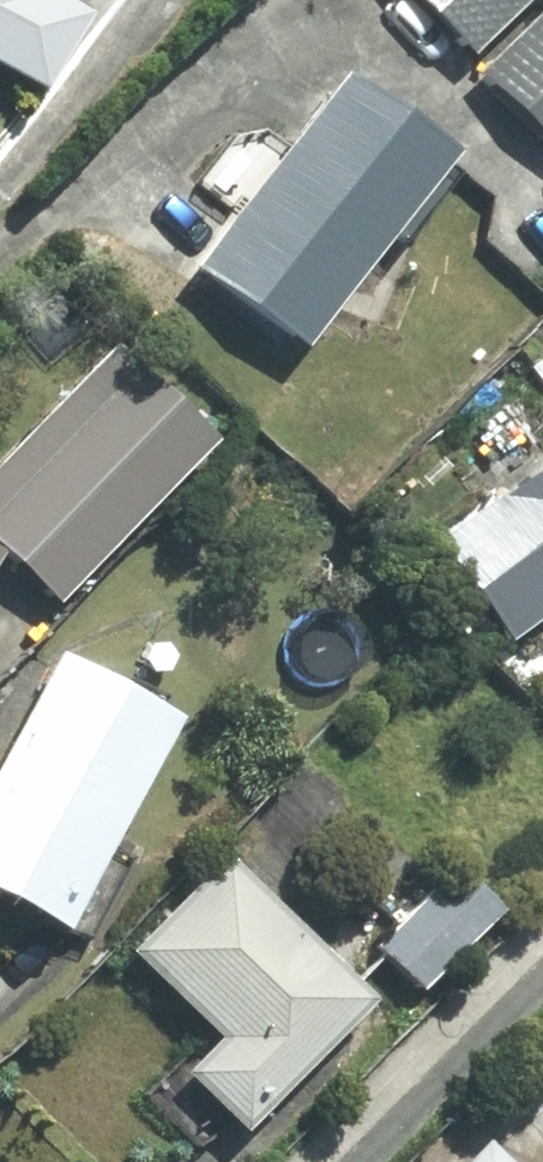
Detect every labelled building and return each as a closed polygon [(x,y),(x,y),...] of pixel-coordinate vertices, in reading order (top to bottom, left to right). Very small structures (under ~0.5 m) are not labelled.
[(31,99),(86,8),(73,0),(0,0),(0,80),(31,99)] [(465,56),(522,0),(410,0),(465,56)] [(476,75),(542,142),(542,8),(476,75)] [(441,153),(329,75),(187,279),(299,357),(441,153)] [(109,341),(0,459),(0,553),(57,606),(213,436),(109,341)] [(427,545),(504,647),(540,620),(542,624),(542,457),(427,545)] [(52,649),(0,747),(0,899),(61,932),(176,715),(52,649)] [(210,852),(120,948),(211,1034),(175,1072),(237,1131),(363,997),(210,852)] [(502,911),(452,862),(369,947),(420,996),(502,911)] [(478,1142),(458,1161),(499,1161),(478,1142)]
